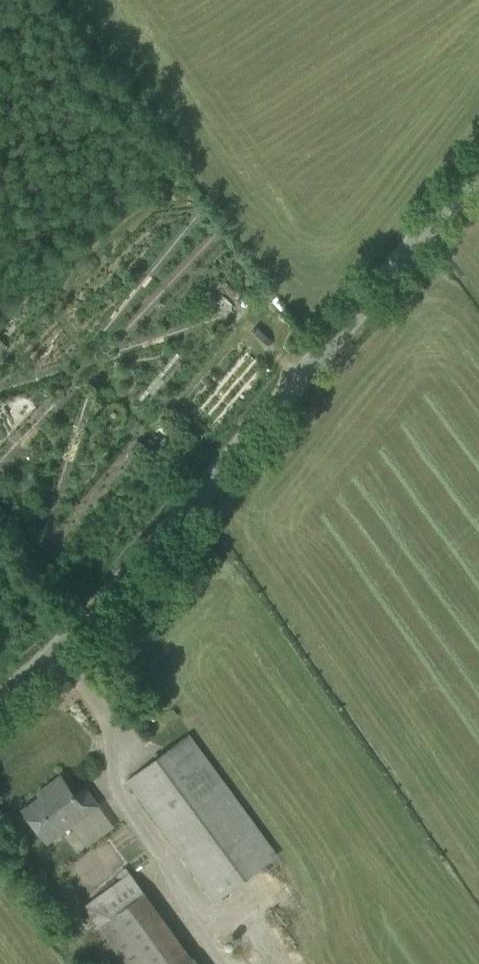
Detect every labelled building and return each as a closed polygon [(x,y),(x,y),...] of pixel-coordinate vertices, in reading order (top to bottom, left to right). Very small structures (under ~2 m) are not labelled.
[(217,901),(279,855),(189,735),(127,781),(217,901)] [(23,808),(22,809),(49,844),(98,806),(85,788),(75,795),(64,779),(24,809),(23,808)] [(82,907),(97,926),(124,963),(199,963),(194,956),(192,958),(130,872),(84,906),(82,907)]
